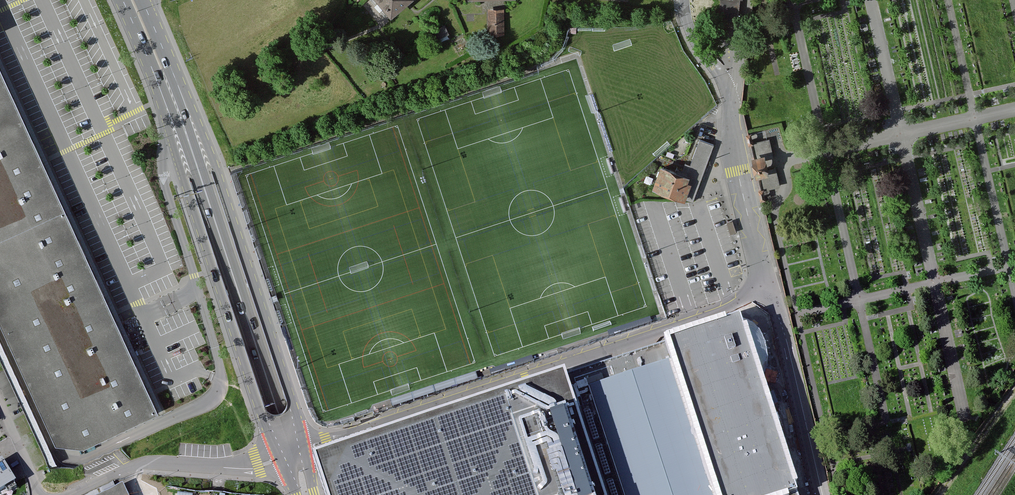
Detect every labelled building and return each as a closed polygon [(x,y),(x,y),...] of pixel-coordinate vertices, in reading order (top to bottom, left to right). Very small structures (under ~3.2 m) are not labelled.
[(393,18),(414,1),(415,2),(417,0),(377,0),(393,18)] [(718,22),(737,23),(739,0),(720,0),(718,22)] [(490,36),(505,36),(505,10),(489,11),(490,36)] [(54,443),(85,447),(160,415),(0,66),(0,326),(54,443)] [(774,158),(770,139),(750,143),(753,162),(774,158)] [(685,175),(659,165),(652,187),(693,202),(713,147),(698,141),(685,175)] [(766,155),(751,158),(755,177),(770,174),(766,155)] [(780,187),(776,169),(756,173),(760,192),(780,187)] [(733,222),(727,224),(731,235),(737,233),(733,222)] [(668,342),(675,362),(709,466),(718,494),(798,494),(760,373),(767,357),(765,340),(756,328),(744,323),(742,317),(735,319),(696,333),(668,342)] [(572,396),(604,494),(718,494),(709,466),(675,362),(591,390),(572,396)] [(325,494),(604,494),(572,396),(566,376),(313,459),(325,494)] [(0,457),(0,490),(5,486),(3,484),(13,477),(0,457)] [(123,484),(98,494),(128,494),(123,484)]
